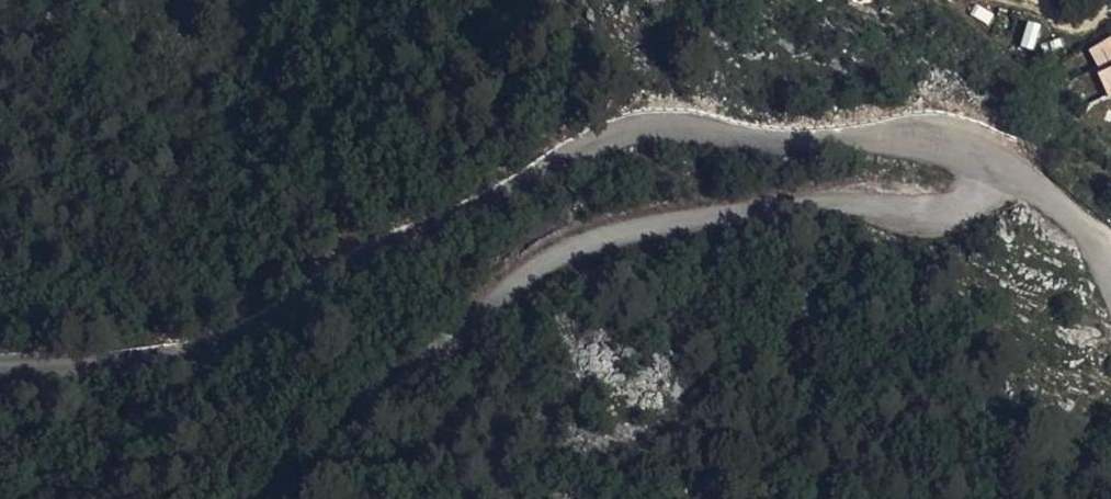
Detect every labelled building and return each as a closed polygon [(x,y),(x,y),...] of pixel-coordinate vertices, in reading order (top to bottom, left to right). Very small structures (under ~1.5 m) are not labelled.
[(1100,72),(1109,95),(1110,94),(1110,67),(1100,72)]
